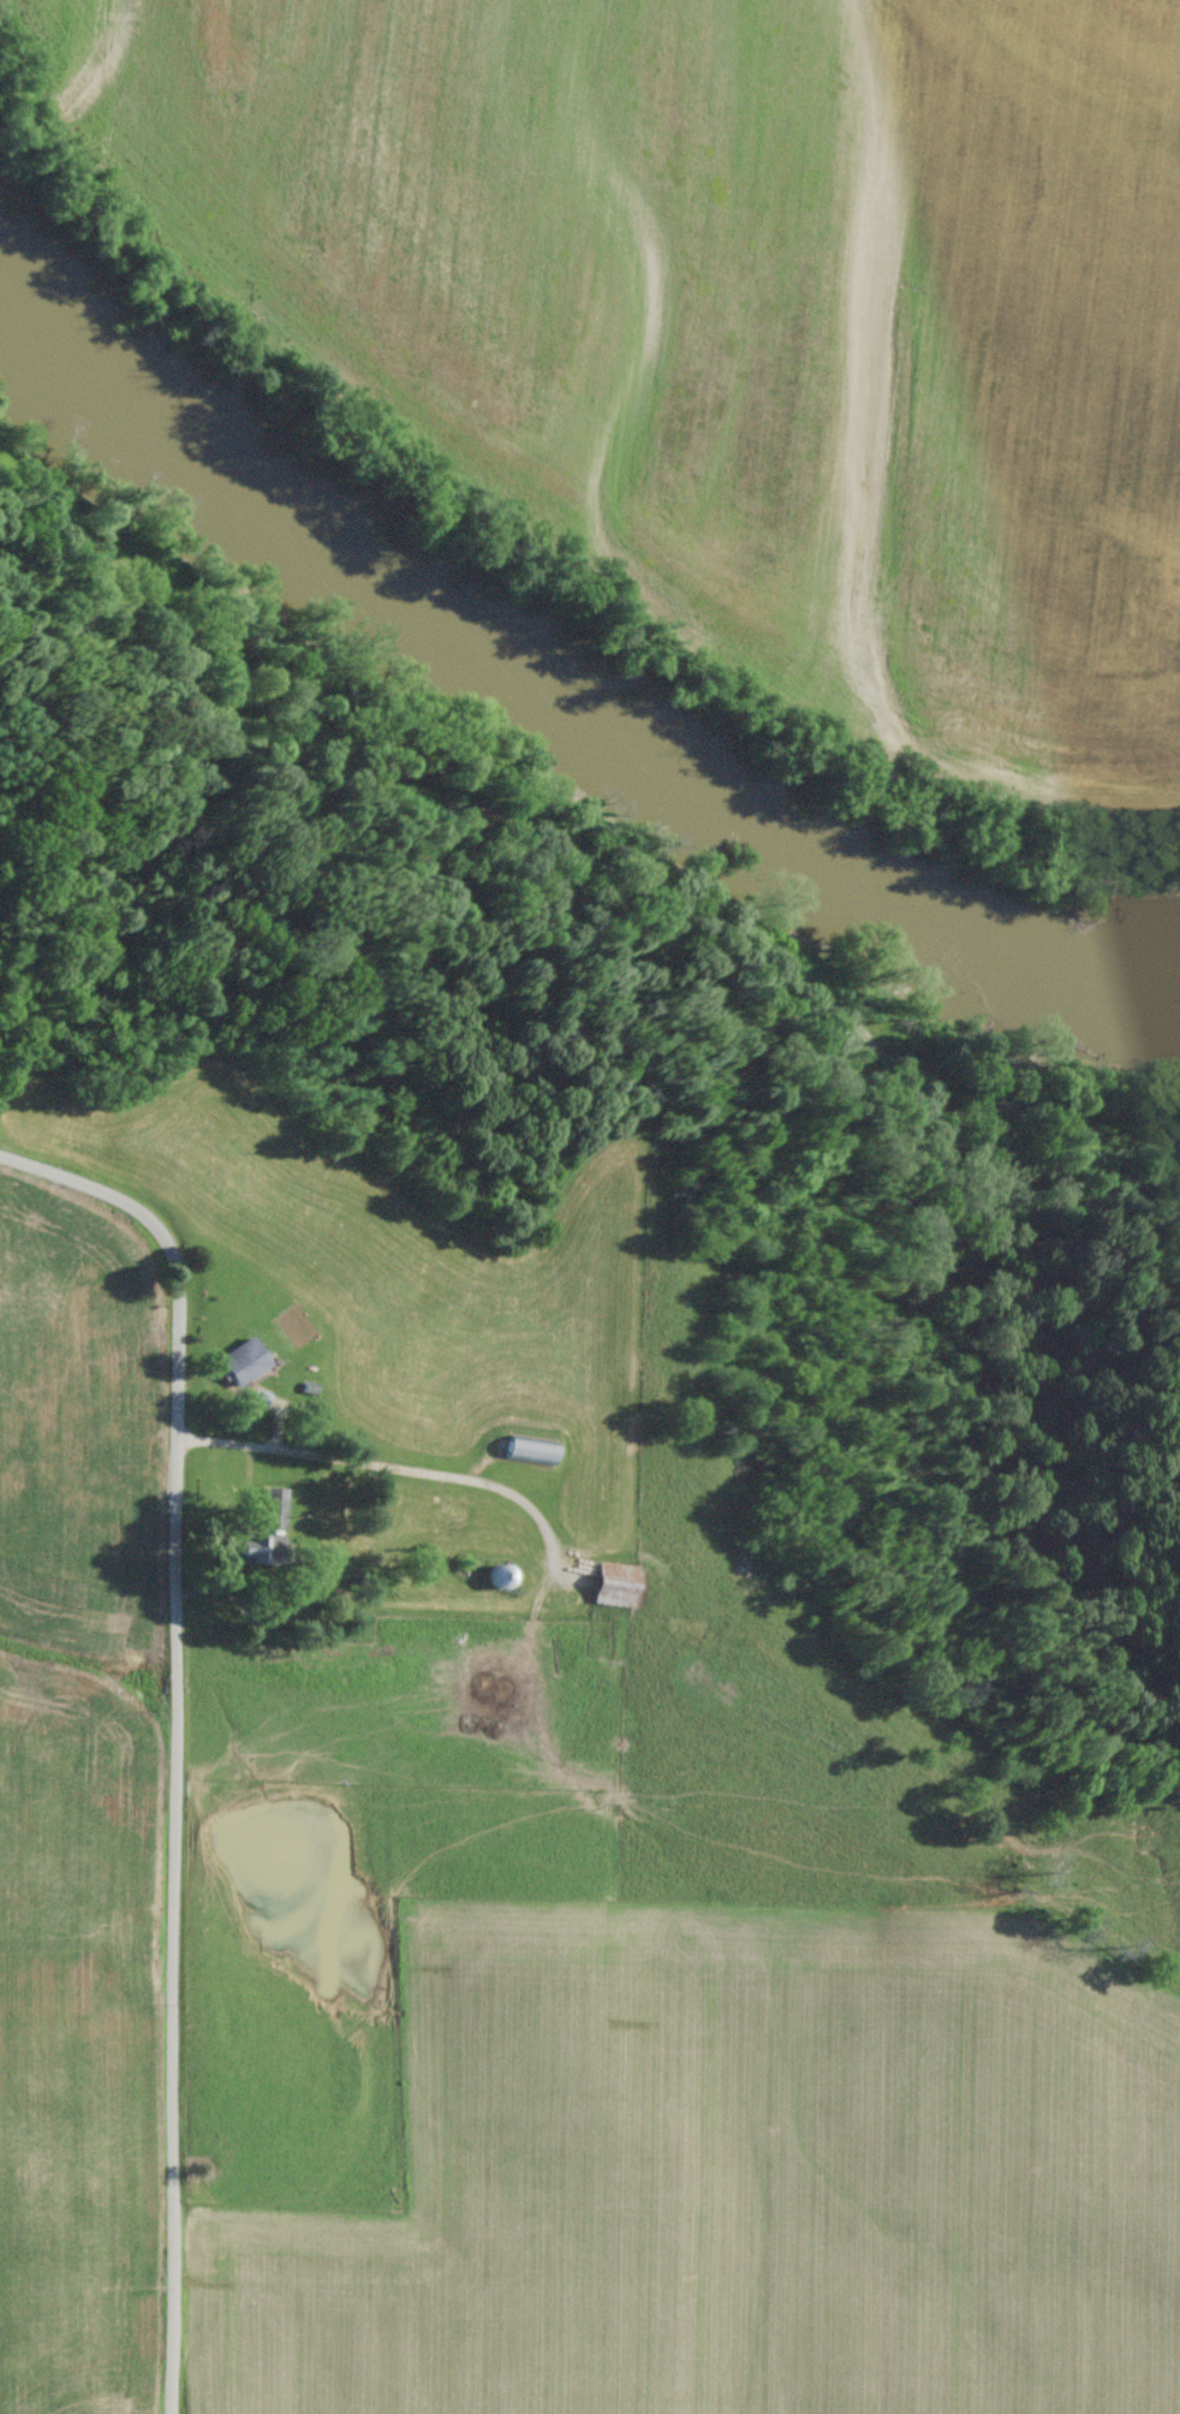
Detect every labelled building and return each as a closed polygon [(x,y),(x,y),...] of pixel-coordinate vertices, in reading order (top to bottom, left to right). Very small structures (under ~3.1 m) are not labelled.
[(263,1364),(243,1334),(207,1358),(227,1389),(263,1364)] [(250,1408),(262,1396),(254,1388),(242,1399),(250,1408)] [(494,1456),(549,1462),(552,1439),(496,1434),(494,1456)] [(257,1486),(257,1527),(282,1527),(282,1486),(257,1486)] [(275,1536),(222,1538),(224,1560),(276,1558),(275,1536)] [(507,1575),(490,1559),(478,1572),(495,1588),(507,1575)] [(643,1564),(584,1562),(583,1603),(642,1604),(643,1564)]
